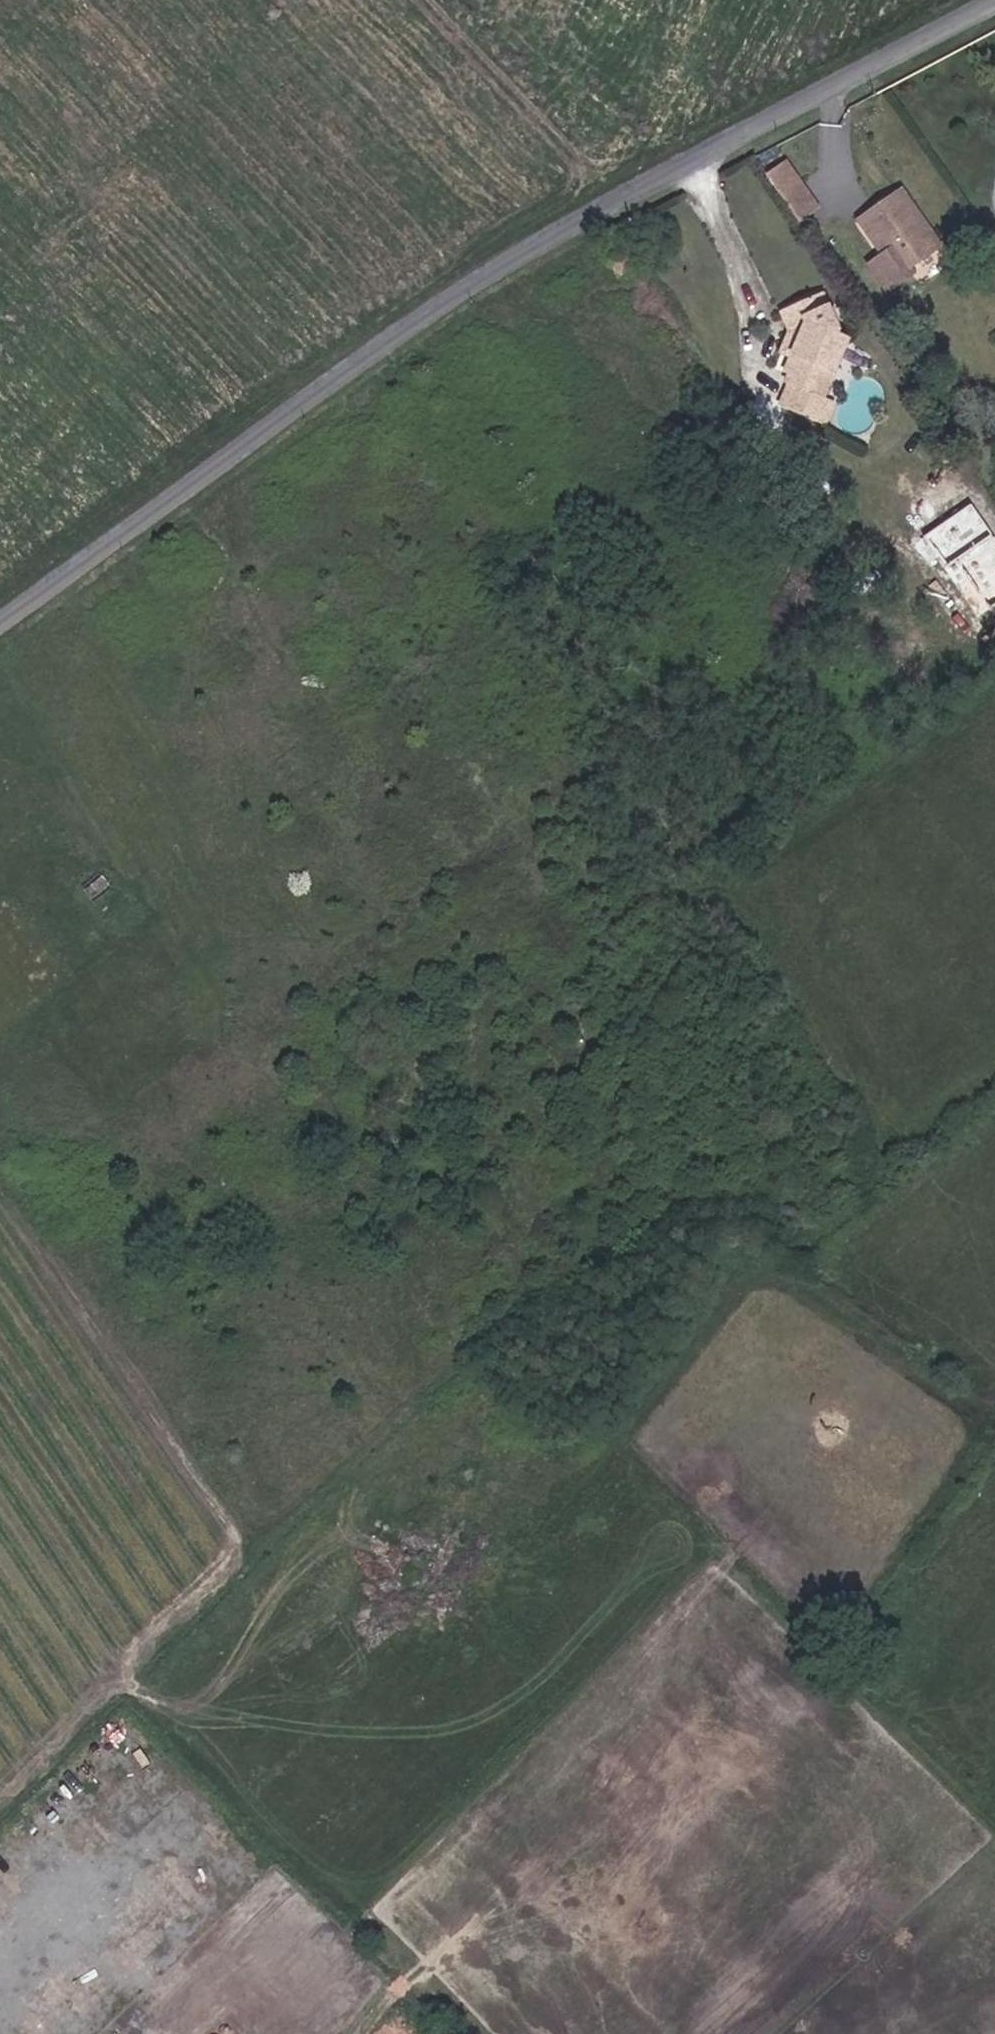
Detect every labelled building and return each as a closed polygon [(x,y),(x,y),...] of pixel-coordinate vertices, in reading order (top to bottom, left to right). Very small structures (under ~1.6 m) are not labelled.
[(780,183),(766,163),(746,177),(760,197),(780,183)] [(796,205),(780,183),(760,197),(775,220),(796,205)] [(899,275),(934,251),(893,191),(861,214),(867,224),(852,233),(872,264),(885,254),(899,275)] [(846,224),(852,233),(867,224),(861,214),(846,224)] [(872,264),(885,283),(899,275),(885,254),(872,264)] [(828,411),(820,409),(839,346),(832,345),(813,307),(785,322),(796,347),(787,376),(784,388),(789,391),(781,417),(823,431),(828,411)] [(779,372),(787,376),(796,347),(785,322),(775,327),(784,345),(785,355),(779,372)]
